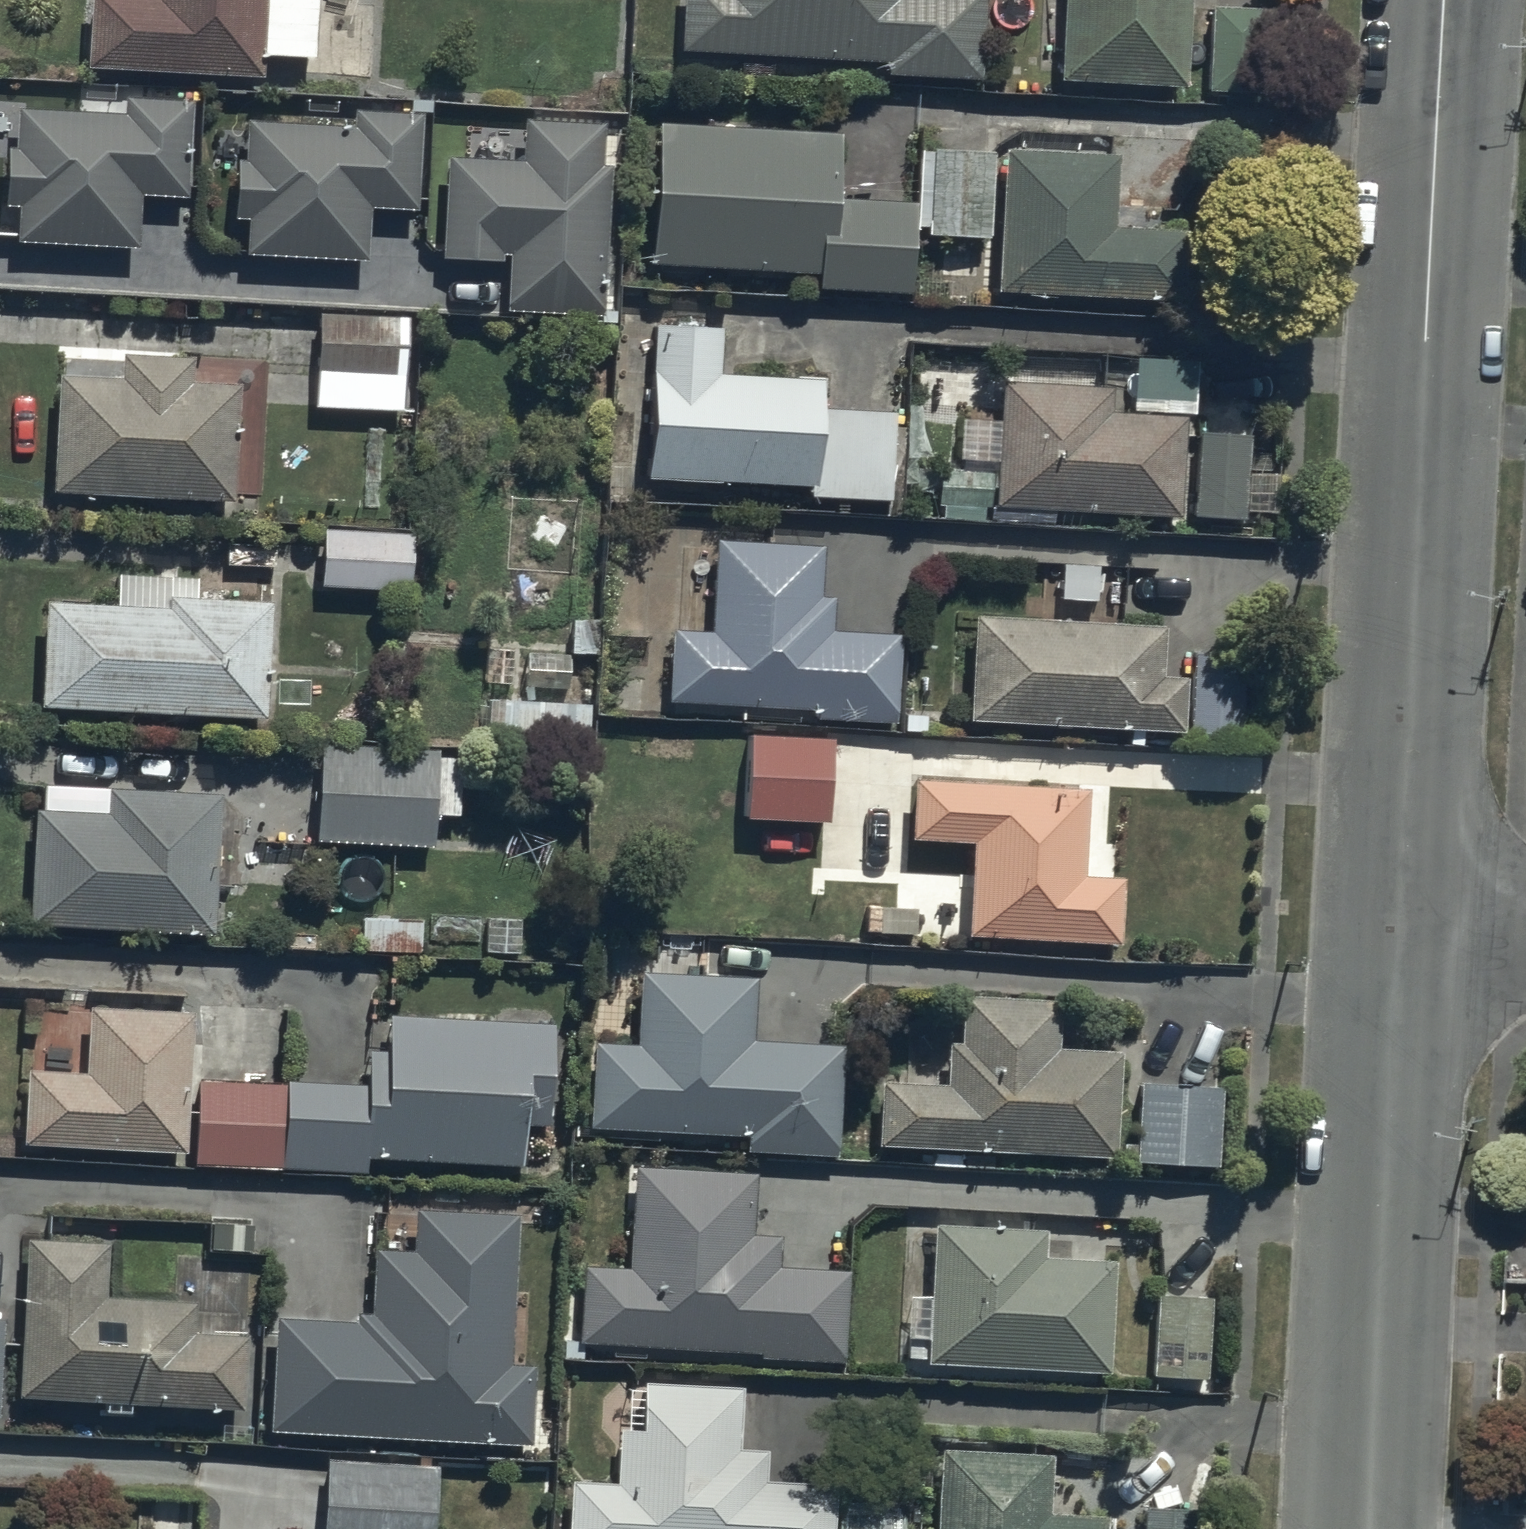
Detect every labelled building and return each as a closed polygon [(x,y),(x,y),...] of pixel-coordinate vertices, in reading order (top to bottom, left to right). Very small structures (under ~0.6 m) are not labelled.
[(265,78),(270,0),(93,0),(88,66),(265,78)] [(989,79),(993,0),(686,0),(683,63),(989,79)] [(1062,83),(1192,92),(1198,0),(1068,0),(1062,83)] [(1264,3),(1209,3),(1209,72),(1264,72),(1264,3)] [(18,102),(8,244),(137,252),(141,192),(190,195),(195,114),(18,102)] [(510,314),(604,320),(617,126),(533,120),(530,162),(453,157),(447,259),(513,263),(510,314)] [(252,122),(251,256),(371,256),(371,213),(427,213),(427,123),(252,122)] [(656,275),(925,294),(931,207),(843,200),(847,136),(667,124),(656,275)] [(1001,294),(1193,303),(1196,232),(1124,228),(1127,158),(1007,152),(1001,294)] [(405,312),(318,312),(315,405),(401,408),(405,312)] [(643,481),(902,499),(910,383),(735,372),(738,328),(654,322),(643,481)] [(64,363),(51,497),(234,505),(239,371),(64,363)] [(993,506),(1187,515),(1191,416),(1120,413),(1121,387),(999,382),(993,506)] [(1243,432),(1196,431),(1194,517),(1241,518),(1243,432)] [(412,527),(322,526),(322,587),(411,588),(412,527)] [(667,702),(906,714),(909,643),(835,639),(840,547),(720,541),(716,633),(670,631),(667,702)] [(46,591),(42,710),(271,718),(275,599),(46,591)] [(977,728),(1192,741),(1199,631),(983,618),(977,728)] [(825,821),(827,735),(744,733),(742,818),(825,821)] [(436,749),(319,744),(315,841),(430,847),(432,814),(456,815),(459,758),(435,756),(436,749)] [(1081,876),(1083,788),(909,784),(908,837),(973,839),(971,938),(1120,942),(1121,877),(1081,876)] [(35,793),(27,925),(213,936),(220,804),(35,793)] [(418,916),(361,916),(361,949),(418,949),(418,916)] [(591,1041),(587,1130),(844,1143),(849,1047),(761,1042),(764,981),(644,975),(640,1043),(591,1041)] [(880,1149),(1125,1162),(1133,1003),(969,994),(963,1088),(884,1084),(880,1149)] [(33,1068),(28,1153),(188,1161),(195,1008),(94,1003),(91,1071),(33,1068)] [(289,1078),(286,1157),(553,1169),(560,1017),(368,1008),(365,1081),(289,1078)] [(1217,1164),(1218,1085),(1139,1083),(1137,1162),(1217,1164)] [(583,1348),(855,1355),(857,1274),(761,1271),(763,1166),(643,1163),(641,1268),(585,1267),(583,1348)] [(295,1324),(291,1433),(524,1445),(536,1220),(417,1214),(295,1324)] [(130,1246),(35,1236),(19,1402),(248,1423),(256,1335),(130,1246)] [(933,1366),(1117,1378),(1124,1271),(1049,1266),(1051,1246),(942,1238),(933,1366)] [(1210,1297),(1154,1294),(1150,1378),(1206,1380),(1210,1297)] [(838,1486),(744,1482),(747,1390),(635,1385),(577,1476),(575,1528),(836,1528),(838,1486)] [(938,1453),(934,1528),(1111,1528),(1111,1518),(1051,1515),(1054,1459),(938,1453)] [(328,1461),(323,1528),(431,1528),(435,1469),(328,1461)] [(1142,1503),(1141,1528),(1197,1528),(1198,1504),(1142,1503)]
